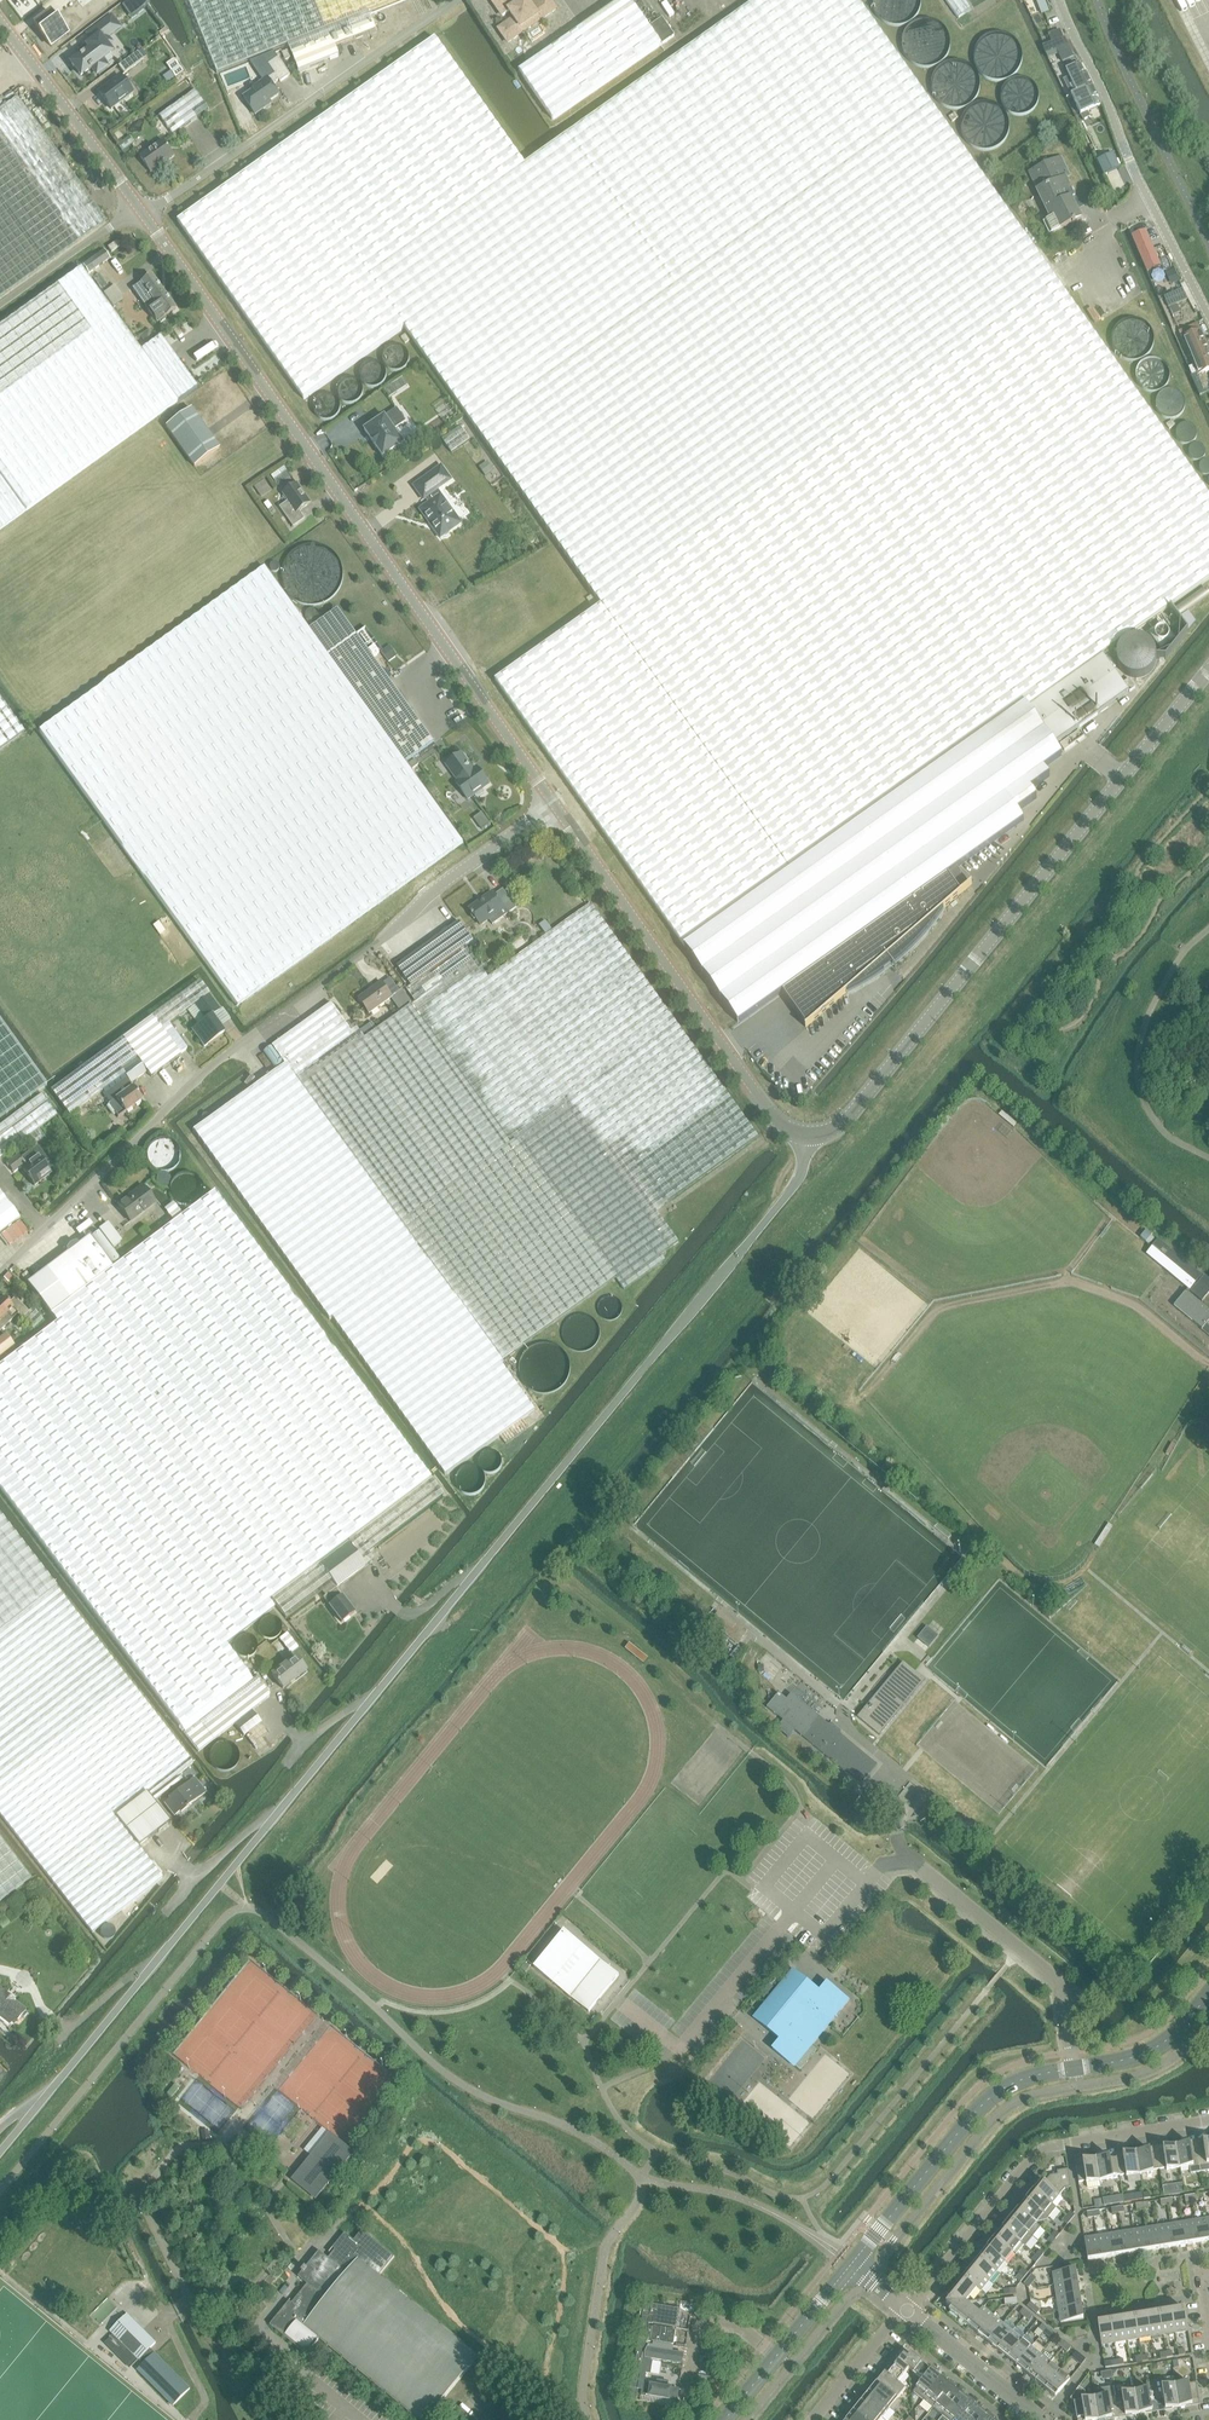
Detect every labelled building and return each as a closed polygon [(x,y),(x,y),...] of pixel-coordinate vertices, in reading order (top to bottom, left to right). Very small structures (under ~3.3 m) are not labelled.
[(144,9),(149,6),(144,0),(138,0),(144,9)] [(178,222),(305,400),(405,329),(427,359),(434,370),(466,415),(555,540),(601,605),(496,680),(684,947),(1026,704),(1029,708),(1102,656),(1208,580),(1208,497),(856,0),(760,0),(590,121),(540,156),(527,165),(436,38),(178,222)] [(218,74),(289,46),(292,56),(373,23),(369,14),(404,0),(188,0),(218,74)] [(509,43),(556,10),(550,0),(543,0),(532,7),(527,0),(526,0),(517,6),(513,0),(492,0),(503,17),(510,12),(515,19),(500,30),(509,43)] [(590,95),(661,46),(630,0),(623,0),(520,72),(553,120),(590,95)] [(958,19),(971,10),(964,0),(945,0),(958,19)] [(1038,7),(1042,15),(1049,12),(1046,4),(1038,7)] [(63,29),(50,13),(34,24),(52,48),(64,39),(59,33),(63,29)] [(78,58),(71,64),(80,76),(88,70),(92,68),(96,73),(105,66),(101,59),(110,52),(104,45),(109,42),(104,36),(116,27),(108,17),(86,34),(92,41),(85,46),(89,50),(82,55),(82,54),(78,57),(78,58)] [(662,19),(650,28),(663,46),(675,37),(662,19)] [(911,31),(915,66),(938,64),(934,19),(916,20),(917,30),(911,31)] [(373,23),(292,56),(299,73),(339,56),(336,48),(377,31),(373,23)] [(1008,79),(1018,39),(983,31),(973,70),(1008,79)] [(1051,43),(1061,38),(1058,32),(1048,36),(1051,43)] [(1045,47),(1043,47),(1045,51),(1046,55),(1046,54),(1068,45),(1065,38),(1064,39),(1058,41),(1052,44),(1045,47)] [(118,66),(124,74),(143,59),(137,51),(118,66)] [(288,52),(283,54),(286,61),(291,59),(288,52)] [(244,99),(255,115),(265,108),(264,106),(279,96),(272,86),(279,81),(280,83),(290,76),(278,58),(268,65),(274,74),(257,86),(259,89),(244,99)] [(175,60),(167,66),(176,79),(184,73),(175,60)] [(1072,62),(1063,66),(1069,78),(1063,81),(1071,96),(1092,86),(1086,74),(1083,76),(1079,65),(1075,67),(1072,62)] [(262,70),(255,74),(261,82),(267,78),(262,70)] [(98,92),(111,109),(133,92),(120,75),(112,81),(107,85),(98,92)] [(1007,77),(1003,105),(1030,109),(1034,80),(1007,77)] [(1092,86),(1071,96),(1084,121),(1090,117),(1088,112),(1099,106),(1095,99),(1097,97),(1092,86)] [(159,116),(173,135),(209,110),(195,91),(159,116)] [(0,110),(0,298),(106,222),(67,166),(17,97),(0,110)] [(1003,105),(966,105),(966,147),(989,148),(989,139),(1003,139),(1003,105)] [(1090,132),(1094,139),(1099,136),(1096,129),(1090,132)] [(131,137),(118,146),(123,152),(135,144),(131,137)] [(152,172),(174,158),(163,142),(141,156),(152,172)] [(1113,154),(1097,161),(1104,177),(1106,175),(1120,169),(1113,154)] [(1061,156),(1029,172),(1037,190),(1036,190),(1050,219),(1045,222),(1051,234),(1081,219),(1071,198),(1067,200),(1063,193),(1071,189),(1065,176),(1070,174),(1061,156)] [(1147,272),(1161,266),(1146,230),(1131,237),(1147,272)] [(107,248),(108,250),(111,253),(120,247),(116,241),(107,248)] [(83,267),(89,275),(110,259),(104,251),(83,267)] [(177,403),(141,353),(78,267),(0,323),(0,530),(63,485),(177,403)] [(1175,270),(1166,274),(1171,286),(1180,282),(1175,270)] [(99,274),(93,279),(102,290),(108,286),(99,274)] [(138,307),(142,304),(155,324),(175,310),(151,276),(131,289),(136,296),(132,299),(138,307)] [(116,285),(105,292),(115,306),(125,299),(116,285)] [(1183,289),(1164,297),(1169,308),(1188,300),(1183,289)] [(1177,305),(1170,308),(1173,316),(1181,312),(1177,305)] [(1112,344),(1140,355),(1151,328),(1122,317),(1112,344)] [(1179,333),(1186,349),(1205,341),(1198,325),(1179,333)] [(160,338),(141,353),(177,403),(197,389),(160,338)] [(1193,366),(1208,359),(1208,352),(1205,341),(1186,349),(1193,366)] [(1138,374),(1150,388),(1167,372),(1155,358),(1138,374)] [(1193,366),(1204,390),(1208,388),(1208,385),(1204,374),(1208,372),(1208,359),(1193,366)] [(393,385),(384,390),(389,397),(397,391),(393,385)] [(1155,401),(1166,415),(1183,401),(1172,388),(1155,401)] [(371,425),(364,430),(370,439),(383,458),(390,453),(395,460),(402,455),(397,448),(403,444),(393,430),(405,422),(396,409),(373,425),(372,424),(371,425)] [(194,468),(219,450),(190,410),(165,428),(194,468)] [(1188,422),(1176,432),(1186,445),(1198,435),(1188,422)] [(461,428),(442,441),(451,453),(470,441),(461,428)] [(487,463),(478,468),(485,477),(493,472),(487,463)] [(284,467),(271,477),(278,487),(292,477),(284,467)] [(441,467),(413,487),(423,501),(426,499),(429,504),(420,510),(433,527),(432,528),(440,539),(442,537),(446,537),(448,535),(450,532),(461,524),(440,495),(439,496),(436,491),(451,481),(441,467)] [(265,481),(255,487),(262,498),(272,491),(265,481)] [(293,528),(305,520),(299,512),(310,504),(297,486),(283,495),(288,502),(279,508),(293,528)] [(264,505),(271,515),(275,512),(268,502),(264,505)] [(337,577),(337,576),(336,571),(335,566),(332,561),(329,557),(326,554),(321,551),(316,549),(310,548),(303,549),(298,550),(293,553),(290,555),(286,560),(283,564),(281,570),(281,575),(281,581),(282,585),(285,591),(288,596),(293,600),(296,602),(301,604),(307,604),(312,604),(319,603),(324,600),(328,597),(331,593),(335,587),(336,582),(337,577)] [(47,725),(38,732),(204,961),(237,1007),(312,952),(463,843),(406,764),(310,631),(265,569),(248,581),(247,581),(228,595),(211,607),(194,619),(193,620),(173,634),(154,649),(135,661),(117,674),(97,688),(78,703),(58,717),(47,725)] [(338,610),(310,631),(406,764),(434,744),(338,610)] [(1185,616),(1177,622),(1183,631),(1192,625),(1185,616)] [(1142,631),(1112,651),(1131,681),(1162,662),(1142,631)] [(390,646),(381,652),(388,663),(398,656),(390,646)] [(1026,704),(684,947),(688,951),(739,1023),(782,992),(807,1026),(805,1027),(806,1028),(845,994),(857,988),(867,982),(877,976),(887,969),(896,962),(905,954),(914,946),(922,937),(930,928),(937,919),(945,908),(972,884),(971,884),(970,885),(957,868),(1024,821),(1018,813),(1037,799),(1031,791),(1050,777),(1044,769),(1062,756),(1055,746),(1128,693),(1102,656),(1029,708),(1026,704)] [(1129,680),(1124,684),(1130,692),(1135,688),(1129,680)] [(24,735),(23,733),(17,725),(0,701),(0,752),(24,735)] [(1080,731),(1060,745),(1065,751),(1084,737),(1080,731)] [(482,789),(488,785),(476,768),(472,771),(469,767),(470,766),(461,754),(446,765),(458,781),(455,783),(467,800),(474,795),(476,798),(478,798),(483,794),(484,792),(482,789)] [(415,760),(409,764),(413,770),(419,765),(415,760)] [(482,813),(474,819),(482,831),(491,825),(482,813)] [(531,849),(530,861),(543,862),(544,850),(531,849)] [(481,926),(489,920),(493,925),(517,908),(503,889),(495,895),(493,893),(480,903),(479,902),(469,909),(481,926)] [(411,985),(406,989),(415,1002),(413,1003),(586,1243),(613,1280),(616,1278),(622,1286),(663,1257),(658,1251),(676,1238),(653,1206),(757,1136),(591,905),(590,906),(533,947),(521,955),(489,977),(467,946),(411,985)] [(159,922),(153,926),(160,936),(166,932),(159,922)] [(453,927),(398,966),(411,985),(467,946),(473,942),(459,922),(453,927)] [(391,998),(392,997),(381,982),(360,997),(370,1012),(391,998)] [(201,984),(153,1018),(162,1030),(169,1025),(195,1006),(210,996),(201,984)] [(392,997),(391,998),(401,1012),(411,1004),(412,1004),(405,994),(402,989),(400,991),(396,994),(392,997)] [(205,1021),(192,1030),(204,1047),(224,1032),(220,1027),(213,1016),(213,1015),(220,1011),(220,1010),(210,996),(195,1006),(205,1021)] [(354,1036),(296,1078),(356,1162),(427,1261),(428,1261),(452,1294),(453,1294),(498,1357),(501,1361),(590,1297),(613,1280),(586,1243),(413,1003),(412,1004),(411,1004),(401,1012),(398,1014),(377,1029),(364,1038),(359,1042),(354,1036)] [(273,1046),(288,1066),(296,1078),(354,1036),(350,1030),(331,1004),(273,1046)] [(69,1117),(101,1093),(124,1076),(130,1084),(146,1071),(151,1078),(180,1056),(179,1055),(162,1030),(153,1018),(52,1093),(69,1117)] [(39,1092),(46,1087),(0,1022),(0,1120),(39,1092)] [(372,1022),(360,1032),(364,1038),(377,1029),(372,1022)] [(169,1025),(162,1030),(179,1055),(187,1049),(169,1025)] [(356,1026),(350,1030),(354,1036),(359,1042),(364,1038),(360,1032),(356,1026)] [(288,1066),(195,1131),(331,1322),(334,1320),(447,1477),(536,1413),(503,1366),(504,1365),(501,1361),(498,1357),(453,1294),(452,1294),(428,1261),(427,1261),(356,1162),(296,1078),(288,1066)] [(142,1100),(130,1084),(124,1076),(101,1093),(109,1104),(108,1105),(118,1118),(142,1100)] [(0,1130),(0,1159),(3,1156),(20,1143),(21,1143),(21,1142),(30,1136),(36,1144),(45,1138),(39,1129),(56,1116),(43,1098),(0,1130)] [(18,1155),(6,1164),(14,1174),(21,1169),(34,1186),(50,1174),(43,1164),(48,1161),(37,1146),(20,1158),(18,1155)] [(185,1211),(209,1195),(196,1175),(189,1180),(185,1174),(168,1185),(185,1211)] [(131,1223),(155,1205),(142,1187),(133,1195),(134,1196),(119,1207),(131,1223)] [(0,1366),(0,1489),(46,1550),(184,1733),(253,1681),(226,1645),(274,1609),(268,1601),(272,1598),(431,1479),(418,1462),(388,1422),(328,1344),(325,1340),(214,1192),(183,1216),(174,1222),(113,1269),(51,1315),(57,1323),(0,1366)] [(0,1193),(0,1233),(19,1218),(0,1193)] [(173,1203),(164,1209),(174,1222),(183,1216),(173,1203)] [(12,1226),(19,1237),(28,1232),(22,1221),(12,1226)] [(1140,1238),(1146,1242),(1152,1235),(1146,1230),(1140,1238)] [(27,1284),(51,1315),(113,1269),(89,1237),(78,1246),(76,1243),(70,1245),(66,1251),(68,1253),(27,1284)] [(1208,1335),(1208,1327),(1206,1325),(1208,1321),(1208,1312),(1187,1293),(1201,1276),(1159,1240),(1147,1255),(1188,1289),(1174,1306),(1208,1335)] [(26,1272),(21,1276),(26,1283),(31,1279),(26,1272)] [(8,1274),(4,1279),(10,1285),(15,1280),(8,1274)] [(1202,1302),(1208,1294),(1208,1279),(1205,1276),(1191,1292),(1202,1302)] [(29,1312),(15,1298),(9,1303),(3,1297),(0,1299),(0,1331),(17,1315),(22,1319),(29,1312)] [(29,1312),(22,1319),(33,1331),(43,1322),(33,1308),(29,1312)] [(14,1346),(5,1334),(0,1338),(0,1356),(14,1346)] [(431,1479),(272,1598),(287,1618),(322,1592),(327,1587),(333,1583),(337,1588),(338,1587),(366,1566),(373,1560),(368,1553),(443,1495),(431,1479)] [(92,1933),(162,1878),(139,1848),(138,1846),(133,1840),(115,1817),(146,1793),(154,1802),(175,1785),(180,1782),(176,1777),(192,1764),(189,1759),(66,1600),(0,1516),(0,1816),(92,1933)] [(331,1592),(327,1587),(322,1592),(325,1596),(323,1598),(341,1623),(354,1613),(335,1589),(331,1592)] [(927,1627),(918,1639),(929,1648),(938,1637),(927,1627)] [(274,1643),(286,1657),(299,1646),(288,1632),(274,1643)] [(648,1659),(630,1643),(625,1649),(644,1664),(648,1659)] [(282,1688),(304,1672),(294,1658),(272,1675),(282,1688)] [(867,1706),(857,1718),(868,1727),(880,1736),(926,1681),(917,1673),(915,1675),(913,1673),(903,1665),(881,1692),(868,1708),(867,1706)] [(253,1681),(184,1733),(198,1752),(270,1697),(270,1695),(256,1678),(253,1681)] [(877,1765),(791,1695),(784,1704),(776,1698),(768,1708),(784,1722),(777,1730),(788,1739),(795,1731),(861,1785),(877,1765)] [(244,1736),(260,1723),(252,1712),(235,1725),(244,1736)] [(240,1758),(240,1757),(239,1752),(238,1749),(236,1747),(234,1745),(231,1743),(226,1742),(222,1742),(219,1743),(217,1744),(214,1746),(212,1749),(211,1751),(210,1754),(209,1757),(210,1760),(211,1763),(214,1768),(218,1771),(222,1772),(224,1773),(227,1773),(230,1772),(232,1771),(235,1769),(237,1766),(239,1763),(240,1761),(240,1758)] [(190,1803),(205,1792),(194,1778),(169,1797),(171,1799),(163,1805),(173,1817),(180,1811),(181,1813),(192,1805),(190,1803)] [(208,1795),(212,1800),(217,1796),(213,1791),(208,1795)] [(146,1793),(115,1817),(133,1840),(138,1846),(169,1822),(154,1802),(146,1793)] [(31,1878),(0,1838),(0,1902),(31,1878)] [(43,1898),(39,1901),(39,1905),(43,1907),(47,1904),(47,1900),(43,1898)] [(564,1931),(534,1968),(589,2013),(619,1976),(564,1931)] [(828,1962),(833,1956),(827,1951),(823,1957),(828,1962)] [(794,2067),(849,2000),(827,1983),(819,1992),(793,1970),(753,2018),(780,2040),(773,2049),(794,2067)] [(12,2023),(14,2024),(25,2011),(0,1990),(0,2019),(9,2027),(12,2023)] [(211,2139),(208,2130),(201,2132),(203,2141),(211,2139)] [(330,2134),(293,2180),(316,2199),(353,2153),(330,2134)] [(1203,2141),(1204,2146),(1197,2147),(1201,2172),(1208,2171),(1208,2140),(1203,2141)] [(1201,2172),(1197,2147),(1191,2148),(1190,2143),(1175,2145),(1180,2168),(1189,2167),(1190,2174),(1201,2172)] [(1180,2168),(1175,2145),(1163,2148),(1164,2152),(1157,2153),(1160,2169),(1166,2168),(1167,2171),(1180,2168)] [(1160,2169),(1157,2153),(1150,2154),(1150,2149),(1136,2152),(1140,2175),(1153,2173),(1153,2170),(1160,2169)] [(1140,2175),(1136,2152),(1123,2154),(1124,2158),(1117,2159),(1120,2176),(1126,2175),(1126,2177),(1140,2175)] [(1120,2176),(1117,2159),(1110,2161),(1110,2156),(1096,2158),(1099,2181),(1113,2179),(1113,2177),(1120,2176)] [(1099,2181),(1096,2158),(1083,2160),(1083,2165),(1076,2166),(1079,2182),(1086,2181),(1086,2184),(1087,2183),(1087,2188),(1089,2189),(1100,2187),(1099,2181)] [(1071,2188),(1068,2170),(1057,2171),(1058,2175),(1050,2176),(1045,2182),(1042,2180),(1034,2190),(1052,2205),(1065,2189),(1071,2188)] [(1052,2205),(1034,2190),(1026,2199),(1049,2218),(1056,2209),(1052,2205)] [(1123,2196),(1103,2199),(1103,2200),(1104,2206),(1124,2203),(1123,2196)] [(1049,2218),(1026,2199),(1018,2209),(1036,2224),(1038,2222),(1046,2221),(1049,2218)] [(1036,2224),(1018,2209),(1010,2219),(1033,2237),(1041,2228),(1036,2224)] [(1071,2221),(1075,2216),(1070,2212),(1066,2217),(1071,2221)] [(1067,2226),(1071,2221),(1066,2217),(1062,2222),(1067,2226)] [(1033,2237),(1010,2219),(1003,2228),(1021,2243),(1026,2247),(1033,2237)] [(1207,2219),(1195,2221),(1199,2243),(1208,2242),(1208,2230),(1207,2219)] [(1199,2243),(1195,2221),(1183,2223),(1186,2245),(1199,2243)] [(1186,2245),(1183,2223),(1170,2225),(1174,2247),(1186,2245)] [(1174,2247),(1170,2225),(1158,2227),(1162,2249),(1174,2247)] [(1162,2249),(1158,2227),(1146,2228),(1150,2251),(1162,2249)] [(1021,2243),(1003,2228),(995,2238),(1013,2253),(1021,2243)] [(1150,2251),(1146,2228),(1133,2230),(1137,2253),(1150,2251)] [(1137,2253),(1133,2230),(1121,2232),(1125,2255),(1137,2253)] [(379,2276),(395,2257),(363,2231),(354,2241),(345,2234),(333,2249),(335,2251),(328,2260),(319,2252),(306,2268),(305,2267),(302,2272),(298,2278),(307,2285),(292,2304),(289,2302),(270,2326),(276,2331),(306,2355),(319,2339),(419,2419),(427,2419),(478,2357),(379,2276)] [(1056,2240),(1060,2235),(1055,2231),(1051,2236),(1056,2240)] [(1125,2255),(1121,2232),(1109,2234),(1113,2257),(1125,2255)] [(1113,2257),(1109,2234),(1097,2236),(1100,2259),(1113,2257)] [(1052,2245),(1056,2240),(1051,2236),(1047,2241),(1052,2245)] [(1100,2259),(1097,2236),(1084,2238),(1088,2261),(1100,2259)] [(1013,2253),(995,2238),(987,2248),(1005,2262),(1013,2253)] [(1005,2262),(987,2248),(979,2257),(997,2272),(1005,2262)] [(1040,2259),(1044,2254),(1039,2250),(1035,2255),(1040,2259)] [(1036,2264),(1040,2259),(1035,2255),(1031,2260),(1036,2264)] [(997,2272),(979,2257),(971,2267),(989,2282),(997,2272)] [(989,2282),(971,2267),(963,2277),(977,2288),(981,2292),(989,2282)] [(1025,2278),(1029,2273),(1024,2269),(1020,2274),(1025,2278)] [(1078,2282),(1076,2269),(1053,2273),(1055,2285),(1078,2282)] [(1021,2283),(1025,2278),(1020,2274),(1016,2279),(1021,2283)] [(1033,2283),(1036,2279),(1032,2275),(1028,2280),(1033,2283)] [(966,2302),(977,2288),(963,2277),(948,2296),(950,2298),(946,2304),(966,2302)] [(1028,2288),(1033,2283),(1028,2280),(1024,2285),(1028,2288)] [(1080,2294),(1078,2282),(1055,2285),(1057,2298),(1080,2294)] [(1082,2307),(1080,2294),(1057,2298),(1059,2310),(1082,2307)] [(969,2326),(979,2313),(966,2302),(946,2304),(951,2308),(949,2311),(969,2326)] [(1032,2311),(1036,2307),(1031,2302),(1027,2307),(1032,2311)] [(644,2305),(643,2317),(650,2318),(652,2306),(644,2305)] [(1037,2315),(1040,2310),(1036,2307),(1032,2311),(1037,2315)] [(1084,2319),(1082,2307),(1059,2310),(1061,2323),(1084,2319)] [(979,2335),(993,2316),(983,2308),(979,2313),(969,2326),(979,2335)] [(1024,2317),(1028,2313),(1023,2309),(1019,2314),(1024,2317)] [(1188,2331),(1184,2309),(1172,2311),(1176,2333),(1188,2331)] [(679,2313),(656,2310),(653,2324),(677,2328),(679,2313)] [(1176,2333),(1172,2311),(1160,2313),(1163,2335),(1176,2333)] [(1029,2321),(1033,2316),(1028,2313),(1024,2317),(1029,2321)] [(1163,2335),(1160,2313),(1147,2315),(1151,2337),(1163,2335)] [(121,2321),(110,2332),(139,2360),(143,2364),(140,2368),(137,2370),(150,2383),(173,2406),(185,2394),(190,2389),(187,2386),(176,2375),(167,2366),(155,2353),(154,2354),(150,2349),(156,2343),(128,2316),(127,2315),(121,2321)] [(1151,2337),(1147,2315),(1135,2317),(1139,2339),(1151,2337)] [(988,2342),(1003,2324),(993,2316),(979,2335),(988,2342)] [(1139,2339),(1135,2317),(1123,2319),(1126,2341),(1139,2339)] [(1126,2341),(1123,2319),(1110,2321),(1114,2343),(1126,2341)] [(998,2350),(1012,2332),(1015,2329),(1015,2328),(1014,2326),(1008,2321),(1005,2321),(1003,2324),(988,2342),(998,2350)] [(1114,2343),(1110,2321),(1098,2322),(1102,2345),(1114,2343)] [(642,2323),(640,2335),(647,2336),(649,2324),(642,2323)] [(1043,2333),(1047,2328),(1043,2324),(1039,2329),(1043,2333)] [(676,2331),(655,2328),(653,2342),(674,2345),(676,2331)] [(1048,2337),(1052,2332),(1047,2328),(1043,2333),(1048,2337)] [(1007,2358),(1022,2340),(1025,2336),(1024,2336),(1024,2334),(1018,2329),(1015,2329),(1012,2332),(998,2350),(1007,2358)] [(1017,2366),(1031,2348),(1034,2344),(1034,2342),(1027,2336),(1025,2337),(1025,2336),(1022,2340),(1007,2358),(1017,2366)] [(1062,2349),(1066,2344),(1062,2340),(1058,2345),(1062,2349)] [(639,2341),(637,2352),(644,2354),(646,2342),(639,2341)] [(1067,2353),(1071,2348),(1066,2344),(1062,2349),(1067,2353)] [(684,2354),(648,2348),(646,2358),(683,2364),(684,2354)] [(1026,2373),(1041,2355),(1031,2348),(1017,2366),(1026,2373)] [(1026,2373),(1036,2381),(1051,2363),(1054,2359),(1045,2351),(1041,2355),(1026,2373)] [(1077,2360),(1081,2355),(1076,2351),(1072,2356),(1077,2360)] [(931,2371),(910,2354),(907,2358),(909,2370),(922,2381),(931,2371)] [(909,2370),(907,2358),(903,2355),(887,2375),(897,2384),(909,2370)] [(636,2359),(634,2370),(641,2372),(643,2360),(637,2359),(636,2358),(636,2359)] [(662,2363),(653,2362),(651,2374),(660,2376),(662,2363)] [(1045,2389),(1060,2371),(1051,2363),(1036,2381),(1045,2389)] [(922,2401),(940,2379),(935,2374),(937,2371),(933,2368),(931,2371),(922,2381),(913,2393),(922,2401)] [(1056,2397),(1070,2379),(1060,2371),(1045,2389),(1056,2397)] [(905,2390),(897,2384),(887,2375),(884,2373),(876,2383),(879,2385),(897,2400),(905,2390)] [(633,2377),(631,2388),(638,2390),(640,2378),(634,2377),(633,2377)] [(932,2408),(952,2384),(948,2380),(946,2383),(940,2379),(922,2401),(932,2408)] [(1179,2407),(1175,2384),(1166,2386),(1165,2379),(1154,2380),(1155,2390),(1156,2390),(1158,2406),(1165,2405),(1166,2409),(1179,2407)] [(1199,2399),(1196,2383),(1189,2384),(1189,2382),(1175,2384),(1179,2407),(1193,2405),(1192,2400),(1199,2399)] [(673,2388),(644,2383),(642,2396),(671,2401),(673,2388)] [(897,2400),(879,2385),(876,2383),(868,2392),(869,2392),(889,2409),(897,2400)] [(942,2416),(959,2395),(954,2390),(956,2387),(952,2384),(932,2408),(942,2416)] [(1139,2414),(1135,2391),(1126,2392),(1125,2385),(1114,2387),(1116,2396),(1118,2412),(1125,2411),(1125,2416),(1139,2414)] [(1095,2397),(1086,2399),(1085,2392),(1079,2387),(1078,2388),(1078,2389),(1070,2399),(1075,2403),(1077,2419),(1085,2418),(1085,2419),(1099,2419),(1095,2397)] [(1116,2396),(1114,2387),(1101,2389),(1096,2396),(1096,2397),(1095,2397),(1099,2419),(1100,2419),(1112,2418),(1112,2413),(1118,2412),(1116,2396)] [(1156,2390),(1155,2390),(1149,2391),(1149,2388),(1135,2391),(1139,2414),(1152,2411),(1152,2407),(1158,2406),(1156,2390)] [(889,2409),(869,2392),(868,2392),(860,2401),(864,2404),(882,2419),(889,2409)] [(954,2419),(971,2399),(967,2396),(964,2399),(959,2395),(942,2416),(946,2419),(954,2419)] [(978,2410),(973,2406),(975,2403),(971,2399),(954,2419),(955,2419),(971,2419),(978,2410)] [(864,2404),(860,2401),(852,2411),(853,2412),(863,2419),(880,2419),(882,2419),(864,2404)] [(990,2415),(986,2412),(984,2415),(978,2410),(971,2419),(987,2419),(990,2415)] [(853,2412),(852,2411),(845,2419),(863,2419),(853,2412)]
